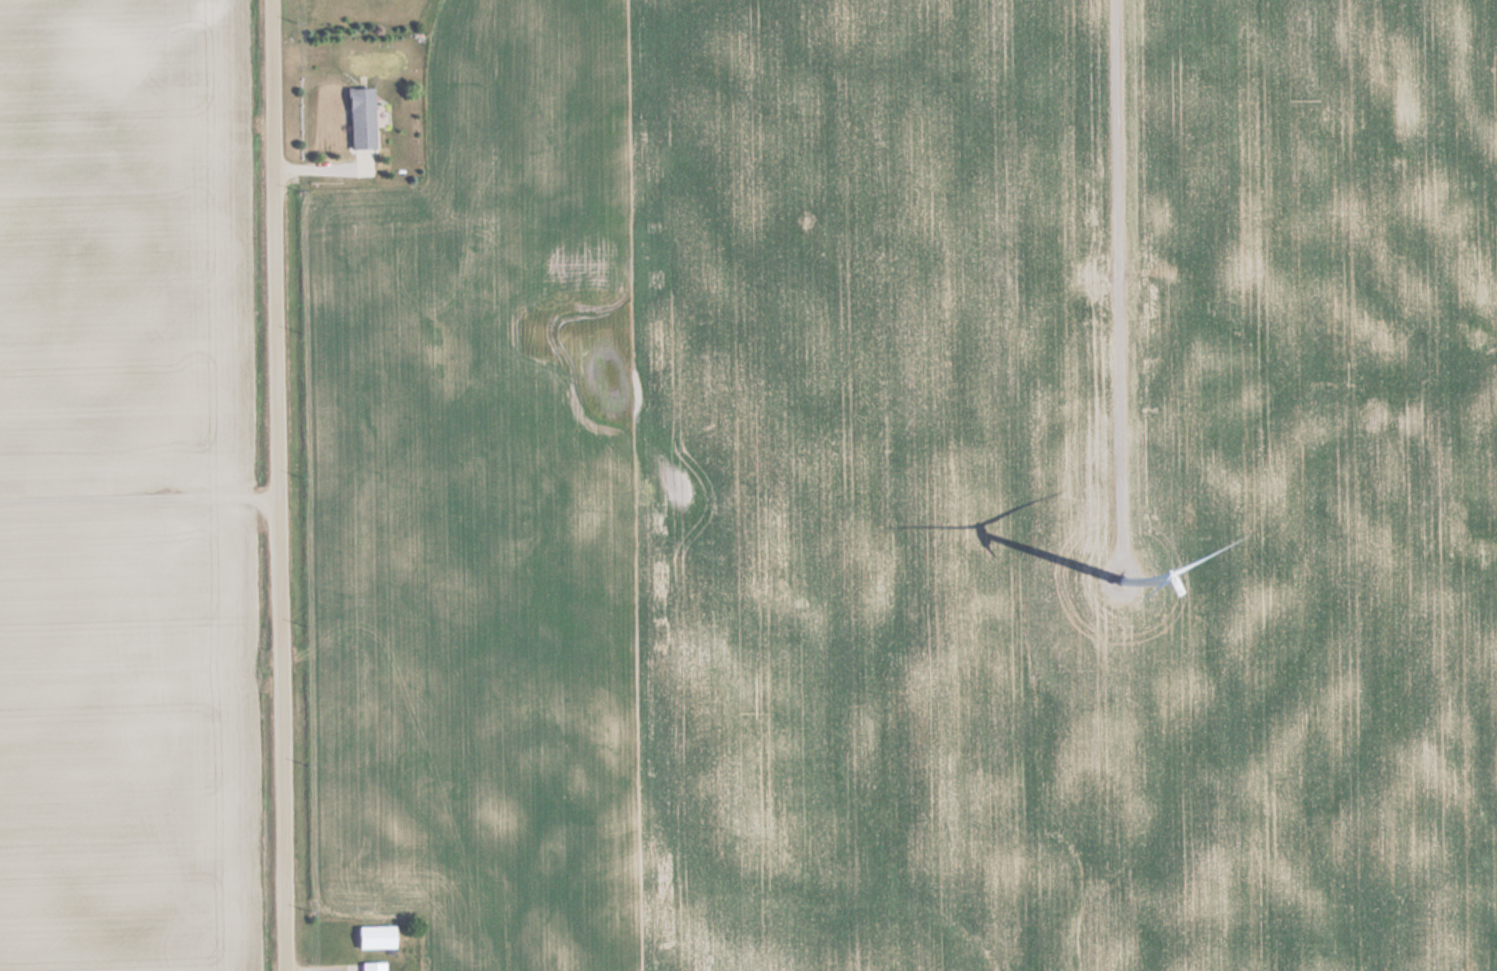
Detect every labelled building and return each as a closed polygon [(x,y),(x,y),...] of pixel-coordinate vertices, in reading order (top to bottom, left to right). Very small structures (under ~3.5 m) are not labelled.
[(368,148),(366,87),(340,88),(342,149),(368,148)] [(388,949),(388,926),(352,926),(352,949),(388,949)] [(355,970),(380,970),(380,963),(355,963),(355,970)]
